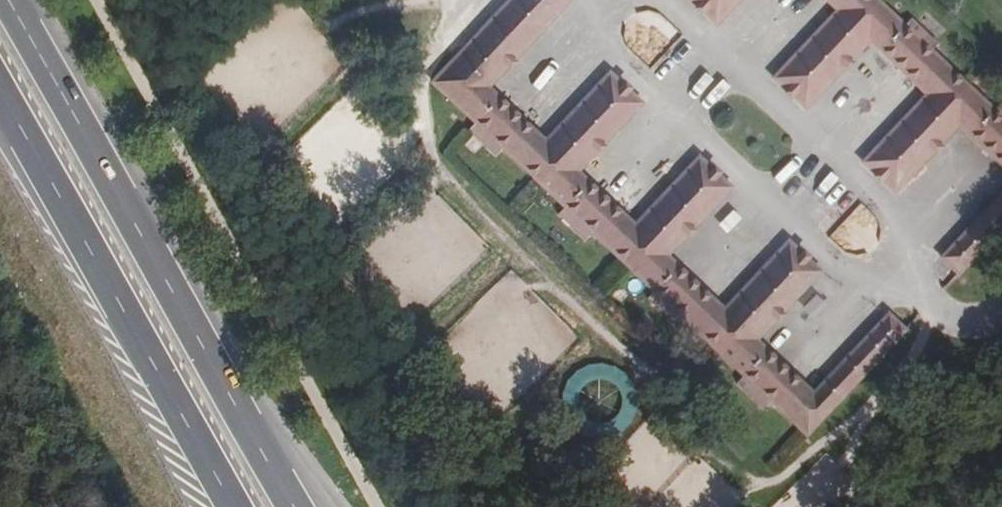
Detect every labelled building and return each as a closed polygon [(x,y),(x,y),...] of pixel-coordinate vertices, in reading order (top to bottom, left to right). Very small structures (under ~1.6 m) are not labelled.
[(587,228),(807,434),(904,331),(888,316),(813,395),(755,340),(819,272),(788,243),(724,311),(666,256),(730,188),(699,159),(635,227),(577,172),(641,104),(624,88),(609,74),(588,98),(545,143),(487,88),(534,38),(570,0),(511,0),(481,31),(433,83),(587,228)] [(716,24),(738,0),(690,0),(716,24)] [(911,19),(904,27),(875,0),(827,0),(838,11),(774,79),(805,108),(869,40),(927,95),(863,163),(894,192),(958,124),(1001,166),(1001,105),(1000,103),(993,111),(931,52),(938,45),(911,19)] [(623,17),(628,49),(655,45),(650,13),(623,17)] [(942,258),(958,273),(1001,227),(1001,194),(942,258)] [(855,208),(832,232),(862,260),(885,236),(855,208)] [(610,440),(629,421),(617,410),(598,429),(610,440)]
